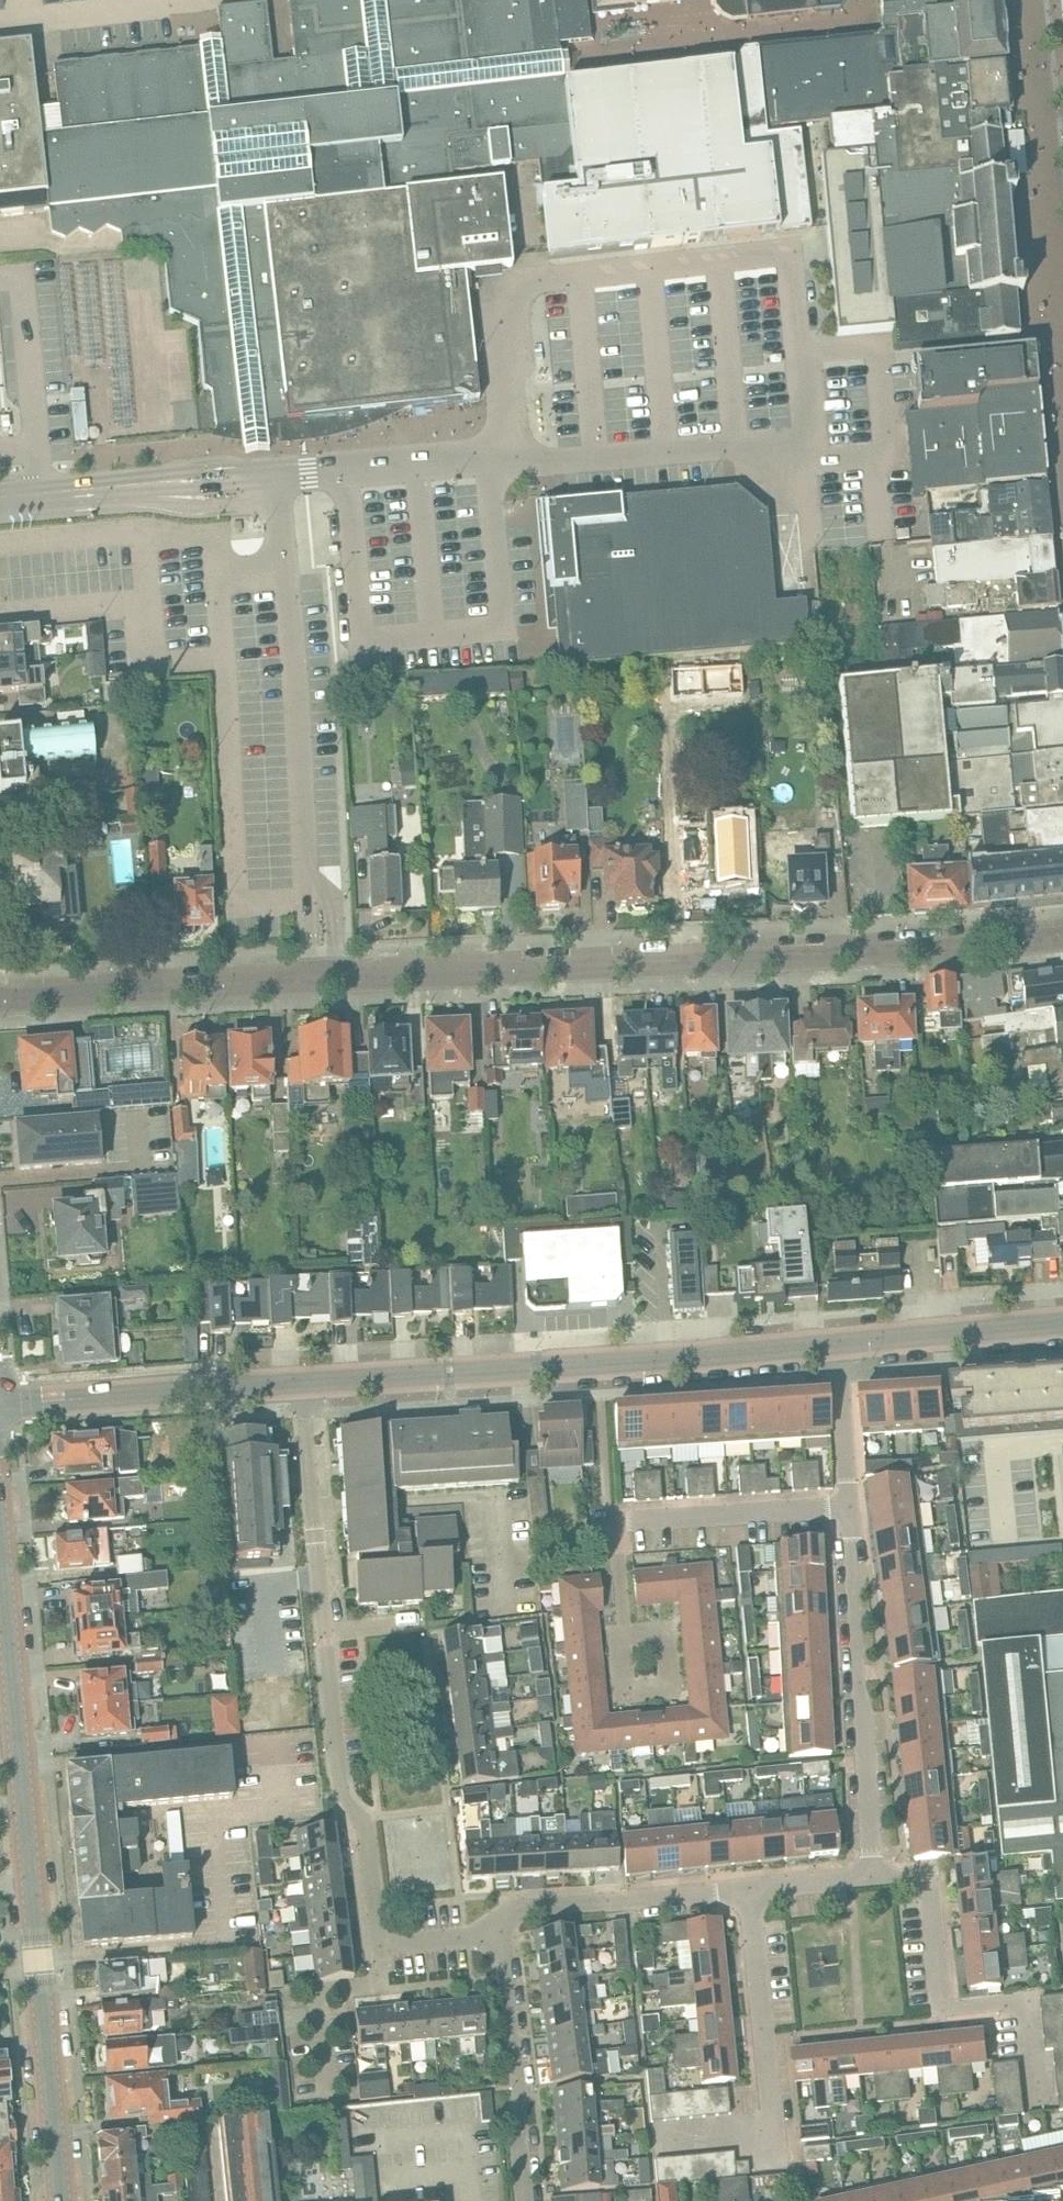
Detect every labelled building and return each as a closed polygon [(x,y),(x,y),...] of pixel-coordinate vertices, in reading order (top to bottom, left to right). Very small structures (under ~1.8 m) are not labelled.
[(289,13),(313,11),(316,34),(364,29),(361,0),(288,0),(289,13)] [(457,0),(413,0),(384,3),(387,26),(459,18),(457,0)] [(459,18),(464,65),(470,58),(499,55),(493,0),(457,0),(459,18)] [(499,55),(506,61),(548,56),(559,43),(554,0),(493,0),(499,55)] [(590,39),(587,10),(586,0),(554,0),(559,43),(566,42),(590,39)] [(646,0),(597,0),(595,0),(596,10),(646,5),(646,3),(646,0)] [(715,6),(722,15),(732,20),(747,18),(747,20),(749,20),(747,0),(714,0),(715,6)] [(749,20),(817,13),(816,0),(747,0),(749,20)] [(859,117),(835,120),(828,120),(831,148),(876,144),(885,237),(952,231),(955,269),(941,271),(943,298),(1022,292),(1021,274),(1022,274),(1024,272),(1022,254),(1023,254),(1019,215),(1018,215),(1017,196),(1014,195),(1012,177),(1013,177),(1015,175),(1013,156),(1014,156),(1011,131),(977,135),(975,118),(1010,115),(999,0),(942,0),(934,1),(936,30),(901,33),(905,72),(888,73),(891,114),(859,117)] [(876,36),(879,74),(888,73),(905,72),(901,33),(936,30),(934,1),(934,0),(902,0),(880,2),(882,28),(876,36)] [(270,62),(273,62),(266,3),(217,8),(229,116),(230,116),(238,124),(270,120),(276,111),(270,62)] [(367,53),(364,29),(316,34),(313,11),(289,13),(293,48),(318,45),(318,51),(326,50),(327,57),(343,55),(367,53)] [(464,65),(459,18),(387,26),(392,74),(464,66),(464,65)] [(874,37),(851,39),(859,117),(891,114),(888,73),(879,74),(876,36),(874,36),(874,37)] [(859,117),(851,39),(827,42),(835,120),(859,117)] [(835,120),(827,42),(803,44),(812,122),(828,120),(835,120)] [(40,136),(30,43),(0,46),(0,216),(49,211),(46,183),(40,136)] [(812,122),(803,44),(780,47),(788,125),(812,122)] [(318,45),(293,48),(295,60),(319,57),(324,105),(349,103),(343,55),(327,57),(326,50),(318,51),(318,45)] [(788,125),(780,47),(756,49),(764,127),(788,125)] [(207,105),(201,48),(53,64),(61,134),(173,121),(172,109),(207,105)] [(764,127),(756,49),(744,50),(733,64),(740,130),(764,127)] [(319,57),(295,60),(300,108),(324,105),(319,57)] [(295,60),(273,62),(270,62),(276,111),(300,108),(295,60)] [(542,194),(549,259),(811,229),(799,132),(771,135),(770,127),(764,127),(740,130),(733,64),(569,83),(564,84),(576,190),(542,194)] [(538,162),(542,194),(576,190),(564,84),(563,77),(539,80),(544,129),(549,161),(538,162)] [(544,129),(539,80),(491,85),(497,134),(506,132),(506,134),(509,165),(538,162),(549,161),(544,129)] [(497,134),(491,85),(467,88),(476,169),(509,165),(506,134),(506,132),(497,134)] [(476,169),(467,88),(443,91),(446,114),(452,172),(476,169)] [(446,114),(443,91),(395,96),(387,106),(388,121),(446,114)] [(173,121),(61,134),(40,136),(46,183),(214,165),(207,105),(172,109),(173,121)] [(361,139),(354,148),(354,155),(366,154),(371,196),(454,187),(452,172),(446,114),(388,121),(376,137),(361,139)] [(263,153),(261,138),(242,140),(239,143),(229,145),(232,167),(254,165),(263,153)] [(354,155),(354,148),(305,154),(309,186),(311,203),(326,201),(358,197),(371,196),(366,154),(354,155)] [(215,165),(214,165),(46,183),(49,211),(51,231),(65,238),(65,239),(80,229),(93,234),(92,236),(93,236),(108,225),(121,231),(120,233),(121,233),(133,222),(149,230),(163,220),(178,226),(191,216),(205,222),(218,213),(219,213),(219,212),(218,212),(213,167),(215,167),(215,165)] [(502,181),(454,187),(371,196),(358,197),(383,410),(479,399),(465,273),(512,268),(502,181)] [(311,203),(309,186),(278,189),(263,201),(263,209),(270,270),(333,263),(326,201),(311,203)] [(358,197),(326,201),(333,263),(351,425),(368,419),(384,412),(383,410),(358,197)] [(270,270),(263,209),(252,211),(242,219),(248,277),(271,275),(270,270)] [(207,245),(205,222),(191,216),(178,226),(163,220),(149,230),(133,222),(121,233),(123,248),(151,245),(165,251),(166,261),(165,261),(167,279),(225,273),(222,251),(207,245)] [(351,425),(333,263),(270,270),(271,275),(276,325),(282,372),(287,421),(289,437),(310,434),(331,430),(351,425)] [(225,273),(167,279),(170,311),(198,324),(199,334),(231,330),(225,273)] [(276,325),(271,275),(248,277),(254,327),(276,325)] [(1023,292),(1022,292),(943,298),(891,303),(893,330),(881,331),(883,346),(891,350),(1018,338),(1018,336),(1030,334),(1027,305),(1026,294),(1023,292)] [(276,325),(254,327),(259,375),(282,372),(276,325)] [(236,329),(231,330),(199,334),(204,387),(202,387),(203,401),(213,400),(216,427),(230,426),(240,413),(236,377),(242,377),(236,329)] [(983,395),(1036,390),(1034,364),(1029,364),(1024,350),(914,361),(919,413),(971,409),(983,395)] [(282,372),(259,375),(265,423),(287,421),(282,372)] [(83,389),(70,391),(72,404),(85,403),(83,389)] [(971,409),(919,413),(906,414),(913,497),(924,496),(923,492),(1045,481),(1042,447),(1036,448),(1033,424),(1039,424),(1036,390),(983,395),(971,409)] [(72,404),(75,441),(88,439),(85,403),(72,404)] [(1048,513),(1045,486),(977,492),(979,514),(929,519),(931,539),(931,541),(932,541),(936,587),(1054,575),(1053,566),(1045,566),(1044,547),(1051,547),(1051,545),(979,552),(981,569),(966,570),(964,547),(992,544),(990,521),(1011,518),(1011,517),(1048,513)] [(766,513),(736,488),(545,506),(560,668),(809,645),(805,601),(774,604),(766,513)] [(1051,539),(1048,513),(1011,517),(1011,518),(990,521),(992,544),(1002,543),(1013,543),(1051,539)] [(1054,575),(936,587),(924,588),(926,607),(941,606),(941,610),(976,607),(975,602),(988,601),(990,614),(1035,610),(1057,608),(1054,575)] [(1008,670),(1022,669),(1021,663),(1040,662),(1062,660),(1058,613),(1036,615),(879,628),(884,680),(914,677),(911,651),(964,647),(964,646),(975,645),(975,648),(964,649),(962,653),(956,653),(958,666),(963,665),(967,669),(1007,664),(1008,670)] [(926,614),(927,624),(942,623),(942,613),(926,614)] [(21,661),(20,648),(50,645),(49,629),(0,634),(0,663),(21,661)] [(104,641),(88,643),(89,655),(105,653),(104,641)] [(0,663),(0,693),(19,691),(20,707),(42,705),(41,689),(48,689),(46,670),(22,672),(21,661),(0,663)] [(960,817),(980,816),(1015,812),(1013,791),(1062,786),(1062,669),(947,680),(960,817)] [(507,695),(506,670),(407,675),(408,700),(507,695)] [(521,675),(508,676),(509,693),(523,692),(521,675)] [(757,683),(747,683),(748,697),(758,696),(757,683)] [(109,705),(127,704),(125,687),(108,689),(109,705)] [(91,727),(0,736),(0,794),(56,789),(55,778),(95,774),(91,727)] [(397,774),(398,786),(414,784),(413,772),(397,774)] [(565,832),(586,832),(585,810),(584,781),(563,782),(565,832)] [(1013,791),(1015,812),(1025,811),(1062,808),(1062,786),(1013,791)] [(141,791),(125,793),(127,818),(143,817),(141,791)] [(0,802),(0,815),(2,831),(72,824),(69,796),(0,802)] [(480,869),(437,871),(437,873),(438,895),(439,895),(439,892),(455,891),(456,911),(496,909),(494,881),(499,879),(498,872),(494,870),(493,857),(525,856),(522,802),(461,804),(463,836),(478,836),(479,858),(480,869)] [(393,808),(372,809),(350,810),(352,838),(367,838),(371,914),(400,913),(397,860),(386,861),(385,836),(394,835),(393,808)] [(601,809),(585,810),(586,832),(586,834),(602,833),(601,809)] [(1015,812),(980,816),(984,860),(984,861),(1026,858),(1026,857),(1062,855),(1062,812),(1025,816),(1025,811),(1015,812)] [(83,826),(70,827),(71,830),(72,846),(98,844),(97,833),(96,825),(83,826)] [(712,833),(679,834),(681,865),(713,864),(714,888),(745,886),(745,863),(753,863),(752,831),(743,831),(743,825),(712,826),(712,833)] [(784,883),(790,883),(791,905),(823,903),(821,875),(826,875),(825,853),(828,853),(827,836),(814,837),(815,861),(808,861),(808,863),(789,864),(789,867),(783,867),(784,883)] [(589,839),(589,846),(591,868),(605,868),(606,885),(614,885),(615,906),(650,905),(649,881),(656,881),(655,857),(648,858),(648,850),(613,852),(612,838),(589,839)] [(559,854),(529,855),(529,873),(536,873),(538,910),(565,909),(564,897),(578,896),(576,853),(575,853),(574,839),(558,840),(559,854)] [(937,910),(934,847),(922,848),(923,872),(909,873),(911,911),(937,910)] [(934,847),(937,910),(964,909),(962,871),(947,872),(946,847),(934,847)] [(64,871),(62,848),(13,852),(18,907),(59,903),(56,872),(64,871)] [(164,848),(150,848),(152,888),(166,888),(164,848)] [(192,936),(194,931),(194,928),(198,928),(198,927),(210,926),(209,912),(210,912),(210,899),(213,898),(211,848),(199,849),(200,882),(194,883),(194,887),(176,888),(177,891),(166,891),(167,912),(177,911),(178,932),(180,936),(184,939),(189,939),(192,936)] [(984,860),(966,861),(969,910),(1062,900),(1062,855),(1026,857),(1026,858),(984,861),(984,860)] [(70,946),(53,947),(55,959),(71,958),(70,946)] [(1062,1009),(1062,970),(1022,975),(1022,971),(999,973),(1000,979),(1005,978),(1006,987),(1005,987),(1006,996),(1023,994),(1025,1013),(1062,1009)] [(1000,979),(999,973),(960,978),(963,1000),(992,997),(994,1017),(1025,1013),(1023,994),(1006,996),(1005,987),(1006,987),(1005,978),(1000,979)] [(959,1000),(957,1000),(956,978),(926,979),(927,997),(925,998),(926,1009),(928,1009),(928,1012),(918,1013),(918,1023),(931,1023),(931,1013),(945,1012),(945,1021),(960,1021),(959,1000)] [(884,1003),(887,1069),(899,1069),(898,1041),(912,1040),(910,1002),(884,1003)] [(887,1069),(884,1003),(857,1005),(859,1043),(872,1042),(874,1070),(887,1069)] [(814,1007),(814,1008),(814,1013),(803,1013),(804,1026),(791,1027),(793,1064),(811,1063),(811,1049),(848,1047),(847,1028),(843,1024),(838,1024),(837,1006),(814,1007)] [(755,1017),(759,1080),(772,1080),(770,1055),(786,1054),(783,1014),(781,1014),(781,1008),(767,1009),(767,1014),(765,1014),(765,1016),(755,1017)] [(994,1017),(981,1018),(981,1025),(1003,1023),(1005,1034),(1041,1030),(1054,1028),(1062,1027),(1062,1009),(1025,1013),(994,1017)] [(759,1080),(755,1017),(746,1017),(746,1015),(743,1015),(743,1010),(729,1011),(730,1016),(727,1016),(729,1057),(744,1056),(745,1081),(759,1080)] [(682,1013),(683,1035),(684,1055),(698,1055),(698,1065),(703,1064),(704,1081),(716,1080),(712,1013),(700,1013),(700,1012),(682,1013)] [(609,1100),(608,1087),(605,1048),(590,1049),(588,1018),(544,1020),(547,1069),(568,1068),(568,1075),(570,1077),(572,1077),(572,1081),(576,1081),(580,1082),(584,1083),(587,1085),(589,1088),(592,1093),(593,1095),(593,1100),(609,1100)] [(644,1019),(646,1062),(659,1061),(660,1092),(676,1092),(672,1021),(663,1021),(663,1018),(644,1019)] [(484,1020),(486,1042),(486,1048),(491,1047),(493,1070),(488,1070),(488,1085),(500,1084),(500,1070),(542,1068),(539,1020),(500,1022),(500,1019),(484,1020)] [(646,1062),(644,1019),(625,1020),(625,1023),(615,1024),(618,1080),(632,1079),(631,1062),(646,1062)] [(427,1045),(425,1045),(425,1050),(428,1050),(429,1074),(431,1099),(453,1098),(452,1093),(452,1088),(469,1087),(468,1065),(470,1065),(469,1051),(467,1051),(467,1046),(466,1024),(426,1026),(427,1045)] [(1005,1034),(981,1037),(984,1062),(1002,1060),(1002,1059),(1056,1049),(1062,1048),(1062,1027),(1054,1028),(1041,1030),(1005,1034)] [(387,1028),(366,1029),(367,1053),(369,1080),(388,1079),(389,1095),(403,1095),(403,1110),(424,1109),(423,1090),(422,1068),(408,1069),(406,1033),(395,1034),(395,1032),(391,1032),(391,1031),(387,1028)] [(301,1060),(287,1061),(288,1088),(289,1113),(304,1113),(304,1106),(325,1105),(330,1105),(329,1085),(348,1085),(348,1090),(369,1089),(369,1080),(367,1053),(346,1054),(345,1030),(300,1033),(301,1060)] [(183,1057),(182,1058),(183,1079),(185,1100),(193,1099),(225,1098),(222,1040),(205,1041),(204,1037),(182,1039),(183,1057)] [(92,1090),(88,1045),(90,1045),(90,1040),(67,1043),(67,1042),(62,1043),(59,1039),(50,1040),(48,1044),(38,1045),(38,1044),(27,1045),(27,1046),(22,1046),(22,1049),(19,1052),(19,1061),(24,1063),(26,1091),(36,1090),(36,1097),(35,1097),(35,1098),(56,1096),(56,1101),(72,1100),(72,1095),(95,1093),(95,1090),(92,1090)] [(230,1041),(231,1063),(229,1064),(230,1091),(252,1090),(252,1101),(270,1100),(269,1080),(273,1079),(272,1060),(270,1060),(270,1058),(268,1058),(267,1039),(230,1041)] [(1056,1049),(1002,1059),(1002,1060),(1006,1093),(1047,1089),(1047,1090),(1062,1089),(1062,1048),(1056,1049)] [(925,1105),(944,1103),(942,1084),(923,1086),(925,1105)] [(169,1086),(108,1091),(110,1109),(171,1105),(169,1086)] [(483,1092),(483,1087),(468,1088),(469,1110),(484,1109),(483,1092)] [(496,1091),(483,1092),(484,1109),(485,1119),(498,1119),(496,1091)] [(1061,1092),(1062,1101),(1030,1104),(1032,1122),(1062,1119),(1062,1092),(1061,1092)] [(629,1099),(613,1101),(615,1130),(632,1129),(629,1099)] [(891,1099),(866,1100),(867,1116),(892,1115),(891,1099)] [(1026,1118),(1026,1117),(1024,1102),(1002,1104),(1003,1120),(1026,1118)] [(188,1105),(175,1106),(177,1143),(197,1142),(196,1127),(190,1128),(188,1105)] [(271,1106),(272,1128),(273,1135),(274,1152),(288,1152),(287,1134),(288,1134),(287,1105),(271,1106)] [(95,1119),(16,1126),(20,1169),(99,1162),(95,1119)] [(1054,1142),(1054,1145),(1035,1147),(1035,1145),(990,1150),(989,1142),(973,1144),(974,1150),(942,1153),(941,1143),(929,1144),(930,1154),(929,1154),(932,1189),(934,1189),(991,1184),(1062,1180),(1062,1141),(1054,1142)] [(124,1209),(121,1179),(93,1181),(94,1196),(72,1198),(71,1197),(65,1198),(66,1206),(55,1207),(59,1259),(65,1259),(65,1260),(78,1259),(79,1265),(100,1263),(103,1256),(100,1222),(106,1222),(105,1210),(124,1209)] [(991,1184),(934,1189),(937,1226),(1027,1219),(1062,1215),(1062,1188),(1053,1189),(1053,1194),(992,1196),(991,1184)] [(684,1209),(683,1192),(665,1193),(666,1210),(684,1209)] [(587,1199),(567,1200),(569,1219),(588,1217),(587,1199)] [(735,1269),(735,1277),(736,1299),(756,1297),(756,1300),(782,1298),(782,1305),(784,1305),(783,1298),(801,1297),(801,1293),(816,1292),(816,1299),(817,1299),(816,1277),(808,1206),(766,1209),(767,1242),(777,1241),(779,1266),(735,1269)] [(1027,1219),(1027,1221),(1031,1261),(1056,1258),(1056,1257),(1060,1257),(1059,1241),(1062,1241),(1062,1215),(1027,1219)] [(524,1260),(525,1281),(526,1303),(535,1310),(613,1305),(621,1296),(618,1251),(631,1250),(629,1218),(581,1221),(582,1235),(550,1237),(549,1224),(503,1227),(505,1261),(524,1260)] [(377,1219),(361,1220),(362,1224),(364,1264),(364,1268),(379,1267),(377,1219)] [(1031,1261),(1027,1221),(962,1228),(964,1246),(986,1243),(988,1265),(1031,1261)] [(665,1231),(669,1290),(670,1312),(704,1310),(698,1229),(665,1231)] [(938,1236),(948,1250),(959,1243),(949,1229),(938,1236)] [(897,1240),(875,1241),(876,1253),(853,1254),(852,1243),(832,1244),(835,1283),(826,1284),(827,1303),(881,1299),(881,1294),(890,1293),(889,1284),(900,1283),(897,1240)] [(234,1261),(219,1261),(220,1275),(234,1275),(234,1261)] [(469,1268),(449,1269),(451,1310),(452,1315),(472,1314),(471,1307),(491,1306),(491,1308),(513,1307),(511,1265),(505,1265),(505,1267),(489,1267),(490,1285),(470,1286),(469,1268)] [(720,1299),(718,1265),(702,1267),(705,1300),(720,1299)] [(409,1271),(389,1272),(391,1313),(391,1318),(411,1317),(411,1310),(431,1309),(431,1311),(451,1310),(449,1269),(428,1270),(429,1287),(410,1288),(409,1271)] [(391,1313),(389,1272),(368,1273),(369,1291),(350,1292),(349,1274),(329,1275),(331,1316),(331,1325),(351,1324),(351,1313),(370,1312),(370,1314),(391,1313)] [(331,1316),(329,1275),(308,1275),(309,1294),(294,1295),(293,1276),(268,1277),(268,1279),(270,1322),(271,1328),(291,1327),(290,1316),(310,1315),(310,1317),(331,1316)] [(270,1322),(268,1279),(248,1280),(249,1300),(229,1301),(228,1282),(208,1283),(210,1312),(210,1323),(211,1334),(231,1333),(230,1321),(250,1320),(250,1323),(270,1322)] [(208,1283),(195,1284),(197,1323),(210,1323),(210,1312),(208,1283)] [(147,1287),(121,1289),(122,1301),(148,1299),(147,1287)] [(62,1336),(117,1332),(115,1302),(65,1305),(65,1318),(61,1318),(62,1336)] [(117,1332),(62,1336),(64,1354),(68,1354),(68,1366),(120,1362),(117,1332)] [(951,1380),(953,1401),(965,1400),(966,1407),(963,1408),(964,1415),(955,1415),(957,1440),(1062,1431),(1062,1369),(1033,1371),(1033,1375),(1022,1376),(1022,1372),(964,1376),(964,1379),(951,1380)] [(914,1388),(917,1432),(944,1430),(942,1386),(923,1388),(923,1392),(915,1392),(915,1388),(914,1388)] [(917,1432),(914,1388),(896,1389),(897,1393),(889,1394),(889,1390),(888,1390),(891,1434),(917,1432)] [(891,1434),(888,1390),(861,1392),(861,1395),(864,1435),(891,1434)] [(800,1395),(803,1439),(830,1438),(827,1394),(800,1395)] [(800,1395),(773,1397),(776,1441),(803,1439),(800,1395)] [(773,1397),(747,1399),(750,1443),(776,1441),(773,1397)] [(747,1399),(721,1400),(724,1444),(750,1443),(747,1399)] [(721,1400),(694,1402),(697,1446),(724,1444),(721,1400)] [(694,1402),(668,1404),(671,1448),(697,1446),(694,1402)] [(671,1448),(668,1404),(642,1405),(645,1449),(671,1448)] [(645,1449),(642,1405),(615,1407),(618,1451),(645,1449)] [(397,1524),(394,1491),(518,1483),(516,1450),(509,1450),(507,1419),(479,1420),(479,1408),(458,1410),(459,1422),(340,1430),(347,1526),(350,1526),(350,1538),(348,1539),(349,1558),(357,1557),(358,1569),(355,1569),(357,1607),(376,1606),(376,1603),(389,1602),(389,1605),(390,1605),(390,1602),(403,1601),(403,1604),(422,1603),(421,1592),(433,1591),(434,1594),(453,1593),(450,1557),(459,1556),(457,1518),(417,1521),(417,1523),(397,1524)] [(538,1423),(540,1451),(526,1452),(528,1479),(545,1478),(544,1468),(593,1465),(591,1432),(579,1433),(578,1408),(543,1411),(544,1422),(538,1423)] [(262,1433),(226,1435),(235,1561),(270,1558),(269,1537),(278,1536),(277,1514),(289,1513),(285,1462),(273,1463),(273,1454),(263,1454),(262,1433)] [(136,1441),(149,1440),(149,1438),(117,1441),(117,1438),(110,1439),(110,1436),(54,1441),(56,1469),(60,1469),(60,1474),(66,1474),(67,1476),(80,1475),(80,1477),(112,1474),(112,1471),(118,1470),(119,1474),(138,1472),(136,1441)] [(892,1461),(893,1473),(913,1470),(912,1460),(893,1462),(893,1461),(892,1461)] [(818,1461),(804,1462),(806,1490),(820,1489),(818,1461)] [(893,1473),(892,1461),(866,1462),(867,1476),(893,1473)] [(806,1490),(804,1462),(796,1463),(791,1463),(792,1491),(806,1490)] [(752,1466),(754,1493),(780,1492),(779,1478),(766,1479),(765,1465),(752,1466)] [(754,1493),(752,1466),(738,1466),(740,1494),(754,1493)] [(713,1468),(699,1469),(701,1497),(714,1496),(713,1474),(713,1468)] [(701,1497),(699,1469),(685,1470),(687,1497),(701,1497)] [(660,1471),(646,1472),(648,1500),(662,1499),(660,1471)] [(648,1500),(646,1472),(633,1473),(635,1501),(648,1500)] [(943,1493),(953,1491),(951,1472),(941,1473),(943,1493)] [(875,1509),(920,1503),(916,1476),(871,1482),(875,1509)] [(123,1517),(121,1500),(144,1498),(142,1477),(108,1481),(108,1487),(68,1491),(70,1502),(68,1502),(70,1522),(83,1521),(83,1523),(87,1523),(86,1521),(123,1517)] [(545,1478),(528,1479),(532,1528),(549,1527),(545,1478)] [(923,1529),(920,1503),(875,1509),(878,1535),(923,1529)] [(948,1526),(958,1525),(955,1506),(945,1507),(948,1526)] [(960,1544),(958,1525),(948,1526),(951,1546),(960,1544)] [(83,1568),(105,1566),(109,1565),(106,1529),(89,1531),(89,1535),(55,1538),(57,1568),(82,1565),(83,1568)] [(923,1529),(878,1535),(882,1562),(927,1556),(923,1529)] [(775,1571),(822,1569),(820,1542),(773,1544),(775,1571)] [(1054,1546),(1055,1559),(1062,1558),(1062,1552),(1062,1545),(1054,1546)] [(1054,1546),(1045,1547),(1046,1560),(1055,1559),(1054,1546)] [(1045,1547),(1037,1548),(1038,1560),(1046,1560),(1045,1547)] [(1029,1548),(1020,1549),(1021,1562),(1030,1561),(1029,1548)] [(1037,1548),(1029,1548),(1030,1561),(1038,1560),(1037,1548)] [(1020,1549),(1012,1550),(1013,1563),(1021,1562),(1020,1549)] [(1004,1550),(995,1551),(996,1564),(1005,1563),(1004,1550)] [(1012,1550),(1004,1550),(1005,1563),(1013,1563),(1012,1550)] [(995,1551),(987,1552),(988,1565),(996,1564),(995,1551)] [(987,1552),(979,1553),(980,1565),(988,1565),(987,1552)] [(739,1574),(748,1573),(746,1553),(737,1554),(739,1574)] [(970,1553),(971,1566),(980,1565),(979,1553),(970,1553)] [(927,1556),(882,1562),(885,1588),(930,1582),(927,1556)] [(665,1571),(633,1574),(637,1605),(680,1601),(691,1709),(606,1718),(595,1609),(602,1609),(599,1577),(560,1581),(563,1606),(551,1607),(553,1619),(564,1617),(566,1643),(555,1644),(556,1656),(568,1654),(574,1717),(562,1718),(563,1729),(575,1728),(577,1752),(609,1749),(611,1771),(623,1770),(621,1748),(683,1742),(685,1764),(696,1763),(694,1741),(726,1737),(720,1676),(742,1673),(741,1662),(719,1664),(712,1602),(735,1600),(733,1589),(711,1591),(709,1566),(677,1569),(676,1558),(664,1559),(665,1571)] [(959,1578),(969,1577),(967,1558),(957,1559),(959,1578)] [(119,1575),(143,1573),(142,1561),(118,1563),(119,1575)] [(980,1565),(971,1566),(974,1597),(990,1595),(988,1565),(980,1565)] [(222,1568),(206,1570),(208,1583),(223,1581),(222,1568)] [(822,1569),(775,1571),(776,1598),(822,1595),(820,1570),(822,1569)] [(119,1575),(120,1587),(73,1591),(75,1607),(70,1608),(71,1624),(121,1620),(119,1602),(135,1600),(134,1586),(144,1585),(143,1573),(119,1575)] [(750,1592),(748,1573),(739,1574),(741,1593),(750,1592)] [(972,1596),(969,1577),(959,1578),(962,1597),(972,1596)] [(552,1592),(551,1580),(539,1581),(540,1593),(552,1592)] [(934,1608),(930,1582),(885,1588),(888,1614),(934,1608)] [(980,1601),(984,1644),(1062,1636),(1062,1593),(980,1601)] [(822,1595),(776,1598),(778,1624),(823,1621),(822,1595)] [(744,1626),(754,1625),(752,1606),(742,1607),(744,1626)] [(937,1634),(934,1608),(888,1614),(892,1640),(937,1634)] [(959,1631),(969,1630),(967,1610),(957,1612),(959,1631)] [(121,1620),(71,1624),(73,1640),(78,1640),(79,1656),(132,1651),(133,1661),(161,1658),(160,1646),(140,1648),(139,1637),(123,1638),(121,1620)] [(823,1621),(778,1624),(779,1650),(825,1648),(823,1621)] [(520,1649),(538,1647),(535,1625),(517,1627),(520,1649)] [(756,1645),(754,1625),(744,1626),(746,1646),(756,1645)] [(445,1659),(483,1654),(481,1639),(500,1637),(499,1627),(442,1634),(445,1659)] [(969,1630),(959,1631),(962,1650),(972,1649),(969,1630)] [(941,1661),(937,1634),(892,1640),(895,1667),(941,1661)] [(1044,1678),(1040,1641),(986,1647),(1003,1858),(1043,1854),(1053,1853),(1054,1871),(1057,1902),(1058,1902),(1058,1906),(1062,1905),(1062,1676),(1044,1678)] [(825,1648),(779,1650),(781,1677),(826,1674),(825,1648)] [(539,1649),(527,1650),(530,1673),(539,1672),(542,1672),(539,1649)] [(503,1652),(483,1654),(445,1659),(449,1684),(487,1679),(485,1664),(504,1662),(503,1652)] [(185,1656),(161,1658),(133,1661),(135,1675),(186,1670),(185,1656)] [(749,1679),(759,1678),(757,1658),(747,1659),(749,1679)] [(899,1701),(945,1697),(942,1669),(896,1674),(899,1701)] [(78,1708),(137,1703),(135,1685),(131,1685),(130,1673),(81,1678),(82,1689),(79,1689),(76,1692),(78,1708)] [(828,1700),(826,1674),(781,1677),(782,1703),(828,1700)] [(971,1694),(981,1693),(979,1674),(969,1674),(971,1694)] [(506,1677),(487,1679),(449,1684),(452,1709),(490,1704),(488,1689),(507,1687),(506,1677)] [(759,1678),(749,1679),(751,1698),(761,1697),(759,1678)] [(548,1680),(535,1682),(537,1697),(550,1695),(548,1680)] [(981,1693),(971,1694),(973,1713),(983,1712),(981,1693)] [(550,1697),(537,1699),(538,1708),(544,1711),(552,1710),(550,1697)] [(945,1697),(899,1701),(902,1728),(947,1723),(945,1697)] [(217,1738),(240,1736),(237,1698),(214,1700),(217,1738)] [(829,1727),(828,1700),(782,1703),(784,1729),(829,1727)] [(509,1702),(490,1704),(452,1709),(455,1734),(493,1729),(491,1714),(510,1712),(509,1702)] [(139,1720),(137,1703),(78,1708),(80,1724),(83,1727),(85,1726),(86,1737),(135,1733),(134,1721),(139,1720)] [(748,1732),(758,1731),(756,1711),(746,1712),(748,1732)] [(542,1748),(553,1747),(550,1721),(538,1723),(542,1748)] [(950,1749),(947,1723),(902,1728),(904,1754),(950,1749)] [(981,1746),(991,1745),(989,1725),(979,1726),(981,1746)] [(512,1726),(493,1729),(455,1734),(458,1759),(495,1754),(494,1739),(513,1737),(512,1726)] [(829,1727),(784,1729),(785,1756),(831,1754),(829,1727)] [(169,1741),(168,1728),(140,1730),(141,1744),(169,1741)] [(760,1750),(758,1731),(748,1732),(750,1751),(760,1750)] [(992,1756),(991,1745),(981,1746),(982,1757),(992,1756)] [(953,1775),(950,1749),(904,1754),(907,1780),(953,1775)] [(515,1752),(495,1754),(458,1759),(462,1785),(518,1777),(515,1752)] [(123,1944),(192,1938),(186,1870),(160,1872),(162,1896),(121,1899),(119,1874),(140,1872),(134,1815),(114,1817),(113,1809),(234,1798),(230,1754),(66,1769),(70,1812),(69,1812),(72,1848),(74,1848),(79,1905),(80,1905),(84,1947),(123,1943),(123,1944)] [(803,1778),(830,1775),(829,1761),(802,1764),(803,1778)] [(774,1766),(776,1781),(795,1779),(794,1765),(774,1766)] [(776,1781),(774,1766),(755,1769),(756,1783),(776,1781)] [(722,1772),(723,1786),(743,1784),(741,1770),(722,1772)] [(722,1772),(702,1774),(705,1799),(721,1797),(720,1786),(723,1786),(722,1772)] [(689,1775),(670,1777),(671,1791),(690,1789),(689,1775)] [(953,1775),(907,1780),(910,1806),(955,1801),(953,1775)] [(671,1791),(670,1777),(650,1779),(652,1793),(671,1791)] [(981,1799),(990,1798),(988,1778),(979,1779),(981,1799)] [(556,1779),(537,1781),(538,1790),(557,1789),(556,1779)] [(605,1789),(604,1780),(591,1781),(592,1790),(605,1789)] [(538,1795),(538,1790),(537,1781),(520,1782),(521,1797),(538,1795)] [(639,1790),(638,1781),(619,1783),(620,1792),(639,1790)] [(506,1784),(487,1787),(488,1796),(507,1794),(506,1784)] [(488,1796),(487,1787),(461,1790),(463,1805),(489,1802),(488,1796)] [(992,1817),(990,1798),(981,1799),(983,1818),(992,1817)] [(810,1856),(809,1856),(810,1858),(837,1855),(835,1834),(842,1834),(841,1817),(834,1818),(833,1808),(817,1809),(815,1799),(804,1801),(805,1810),(810,1856)] [(958,1828),(955,1801),(910,1806),(913,1832),(958,1828)] [(810,1856),(805,1810),(779,1813),(784,1859),(809,1856),(810,1856)] [(171,1813),(174,1864),(185,1863),(183,1812),(171,1813)] [(604,1813),(589,1814),(593,1871),(618,1869),(616,1831),(615,1831),(614,1812),(604,1813)] [(779,1813),(753,1816),(758,1861),(784,1859),(779,1813)] [(581,1834),(566,1835),(568,1873),(593,1871),(589,1814),(580,1815),(581,1834)] [(556,1835),(540,1836),(543,1874),(568,1873),(566,1835),(565,1816),(555,1817),(556,1835)] [(753,1816),(727,1819),(731,1864),(758,1861),(753,1816)] [(543,1874),(540,1836),(539,1817),(529,1818),(531,1837),(515,1838),(518,1876),(543,1874)] [(505,1838),(490,1839),(493,1878),(518,1876),(515,1838),(514,1819),(504,1820),(505,1838)] [(727,1819),(700,1821),(705,1867),(731,1864),(727,1819)] [(493,1878),(490,1839),(489,1821),(479,1821),(480,1830),(464,1831),(467,1879),(493,1878)] [(700,1821),(674,1824),(679,1870),(705,1867),(700,1821)] [(674,1824),(648,1827),(653,1872),(679,1870),(674,1824)] [(298,1856),(337,1851),(334,1826),(296,1831),(298,1847),(278,1849),(279,1858),(298,1856)] [(653,1872),(648,1827),(621,1830),(626,1875),(653,1872)] [(958,1828),(913,1832),(915,1859),(961,1855),(958,1828)] [(258,1861),(273,1859),(269,1831),(255,1833),(258,1861)] [(986,1852),(996,1851),(994,1832),(984,1833),(986,1852)] [(337,1851),(298,1856),(300,1871),(281,1874),(282,1879),(282,1884),(302,1881),(340,1877),(337,1851)] [(1053,1853),(1043,1854),(1044,1872),(1054,1871),(1053,1853)] [(962,1894),(1019,1888),(1017,1872),(990,1875),(988,1858),(956,1862),(958,1883),(961,1883),(962,1894)] [(271,1860),(258,1861),(260,1874),(273,1873),(271,1860)] [(340,1877),(302,1881),(304,1896),(285,1899),(286,1909),(305,1907),(344,1902),(340,1877)] [(800,2020),(904,2012),(894,1888),(845,1892),(847,1918),(793,1922),(800,2020)] [(1019,1888),(962,1894),(963,1905),(961,1905),(963,1925),(995,1922),(993,1906),(1021,1904),(1019,1888)] [(272,1900),(259,1902),(260,1912),(273,1910),(272,1900)] [(344,1902),(305,1907),(307,1921),(287,1923),(288,1934),(308,1931),(347,1926),(344,1902)] [(1036,1918),(1053,1916),(1052,1907),(1035,1909),(1036,1918)] [(260,1925),(270,1924),(268,1912),(259,1913),(260,1925)] [(1054,1925),(1053,1916),(1036,1918),(1037,1926),(1054,1925)] [(614,1948),(627,1946),(625,1921),(612,1922),(614,1948)] [(692,1956),(724,1953),(722,1933),(719,1933),(718,1921),(691,1924),(691,1923),(661,1926),(662,1943),(690,1940),(692,1956)] [(996,1938),(995,1922),(963,1925),(965,1946),(967,1946),(968,1957),(1026,1951),(1024,1935),(996,1938)] [(537,1957),(575,1953),(573,1938),(592,1935),(590,1925),(572,1928),(572,1927),(534,1932),(537,1957)] [(347,1926),(308,1931),(310,1946),(290,1948),(292,1959),(311,1956),(350,1951),(347,1926)] [(273,1936),(266,1937),(267,1949),(275,1948),(273,1936)] [(627,1946),(614,1948),(616,1966),(629,1965),(627,1946)] [(1049,1965),(1058,1965),(1056,1948),(1047,1948),(1049,1965)] [(261,1950),(244,1951),(248,1990),(265,1989),(261,1950)] [(594,1950),(575,1953),(537,1957),(540,1982),(578,1977),(576,1963),(595,1960),(594,1950)] [(350,1951),(311,1956),(313,1970),(295,1972),(296,1982),(315,1980),(315,1982),(353,1977),(350,1951)] [(636,1962),(653,1960),(652,1951),(635,1953),(636,1962)] [(1026,1951),(968,1957),(969,1968),(967,1968),(969,1989),(1001,1986),(1000,1969),(1027,1966),(1026,1951)] [(724,1953),(692,1956),(693,1972),(666,1975),(667,1991),(725,1985),(724,1974),(726,1973),(724,1953)] [(164,1960),(147,1962),(149,1980),(158,1979),(159,1983),(162,1983),(166,1983),(164,1960)] [(653,1960),(636,1962),(637,1970),(654,1969),(653,1960)] [(123,1997),(160,1993),(159,1988),(159,1983),(158,1979),(149,1980),(147,1962),(97,1967),(100,1998),(123,1996),(123,1997)] [(272,1987),(282,1986),(281,1973),(271,1974),(272,1987)] [(597,1975),(578,1977),(540,1982),(543,2007),(581,2002),(579,1987),(598,1985),(597,1975)] [(725,1985),(667,1991),(660,1991),(661,2007),(697,2003),(698,2019),(730,2016),(728,1995),(726,1996),(725,1985)] [(178,1986),(159,1988),(160,1993),(160,2000),(179,1998),(178,1991),(178,1986)] [(1041,1997),(1042,2010),(1062,2008),(1062,1994),(1041,1997)] [(179,1998),(160,2000),(101,2006),(104,2036),(151,2032),(155,2028),(153,2012),(180,2010),(179,1998)] [(481,1998),(455,2001),(459,2038),(474,2037),(476,2056),(486,2055),(484,2036),(485,2036),(481,1998)] [(600,2000),(581,2002),(543,2007),(546,2032),(584,2027),(582,2012),(601,2010),(600,2000)] [(455,2001),(430,2003),(434,2041),(449,2039),(451,2058),(461,2057),(459,2038),(455,2001)] [(252,2027),(280,2025),(278,2008),(277,2008),(277,2002),(262,2003),(263,2012),(251,2014),(252,2027)] [(434,2041),(430,2003),(406,2006),(409,2044),(424,2042),(426,2061),(436,2060),(434,2041)] [(406,2006),(381,2008),(384,2046),(399,2045),(401,2064),(411,2063),(409,2044),(406,2006)] [(384,2046),(381,2008),(355,2011),(359,2048),(374,2047),(376,2066),(386,2065),(384,2046)] [(1042,2010),(1043,2023),(1062,2021),(1062,2008),(1042,2010)] [(642,2025),(659,2023),(658,2014),(641,2016),(642,2025)] [(730,2016),(698,2019),(700,2035),(672,2038),(674,2053),(731,2048),(730,2037),(732,2036),(730,2016)] [(634,2021),(622,2022),(625,2046),(636,2045),(634,2021)] [(1043,2023),(1045,2036),(1062,2034),(1062,2021),(1043,2023)] [(659,2023),(642,2025),(643,2034),(660,2032),(659,2023)] [(280,2025),(252,2027),(244,2029),(245,2042),(254,2041),(254,2043),(262,2042),(264,2058),(283,2055),(281,2040),(280,2025)] [(603,2025),(584,2027),(546,2032),(549,2057),(587,2052),(585,2037),(604,2035),(603,2025)] [(951,2036),(957,2093),(973,2091),(970,2064),(987,2062),(983,2030),(962,2032),(962,2034),(951,2036)] [(957,2093),(951,2036),(940,2037),(940,2034),(920,2037),(923,2069),(939,2067),(941,2095),(957,2093)] [(1045,2036),(1046,2050),(1054,2049),(1054,2048),(1062,2048),(1062,2034),(1045,2036)] [(923,2069),(920,2037),(899,2039),(899,2041),(888,2042),(894,2099),(910,2098),(907,2070),(923,2069)] [(172,2038),(144,2041),(104,2044),(107,2073),(175,2067),(172,2038)] [(877,2041),(857,2043),(860,2075),(876,2073),(879,2101),(894,2099),(888,2042),(877,2043),(877,2041)] [(836,2047),(825,2049),(831,2106),(847,2104),(844,2077),(860,2075),(857,2043),(836,2045),(836,2047)] [(637,2057),(636,2047),(618,2049),(619,2059),(637,2057)] [(831,2106),(825,2049),(814,2050),(814,2047),(793,2050),(796,2082),(813,2080),(816,2108),(831,2106)] [(732,2059),(731,2048),(674,2053),(675,2069),(703,2066),(705,2083),(737,2080),(734,2058),(732,2059)] [(1054,2048),(1054,2049),(1055,2064),(1062,2063),(1062,2048),(1054,2048)] [(606,2049),(587,2052),(549,2057),(553,2082),(591,2077),(589,2062),(608,2060),(606,2049)] [(8,2086),(5,2055),(0,2055),(0,2087),(8,2086)] [(649,2095),(658,2094),(654,2055),(645,2056),(649,2095)] [(994,2077),(1020,2074),(1019,2061),(993,2064),(994,2077)] [(284,2062),(269,2063),(274,2114),(289,2112),(284,2062)] [(1020,2074),(994,2077),(996,2090),(1022,2087),(1020,2074)] [(162,2076),(147,2078),(108,2082),(111,2119),(151,2115),(152,2125),(203,2120),(201,2098),(164,2102),(162,2076)] [(360,2101),(390,2097),(388,2082),(358,2085),(360,2101)] [(411,2084),(400,2085),(401,2094),(412,2093),(411,2084)] [(439,2084),(414,2087),(415,2100),(440,2097),(439,2089),(439,2084)] [(0,2087),(0,2115),(11,2114),(8,2086),(0,2087)] [(452,2087),(439,2089),(440,2097),(453,2096),(452,2087)] [(556,2115),(594,2113),(613,2111),(612,2101),(593,2102),(592,2087),(554,2090),(556,2115)] [(715,2089),(717,2115),(730,2114),(728,2087),(715,2089)] [(1022,2087),(996,2090),(997,2103),(1023,2100),(1022,2087)] [(717,2115),(715,2089),(701,2090),(704,2116),(717,2115)] [(704,2116),(701,2090),(688,2091),(691,2118),(704,2116)] [(688,2091),(675,2093),(678,2119),(691,2118),(688,2091)] [(479,2093),(482,2122),(493,2120),(491,2092),(479,2093)] [(675,2093),(662,2094),(665,2120),(678,2119),(675,2093)] [(662,2094),(658,2094),(649,2095),(651,2122),(665,2120),(662,2094)] [(1023,2100),(997,2103),(998,2117),(1018,2114),(1018,2115),(1024,2114),(1023,2100)] [(936,2107),(927,2108),(929,2125),(937,2124),(936,2107)] [(929,2125),(927,2108),(918,2109),(920,2126),(929,2125)] [(595,2127),(594,2113),(556,2115),(557,2140),(595,2138),(614,2136),(614,2126),(595,2127)] [(11,2114),(0,2115),(0,2147),(14,2146),(11,2114)] [(1020,2124),(1018,2115),(1018,2114),(998,2117),(1000,2126),(1020,2124)] [(356,2200),(378,2200),(373,2156),(352,2158),(348,2115),(335,2117),(341,2169),(352,2168),(356,2200)] [(873,2115),(864,2116),(866,2133),(874,2132),(873,2115)] [(866,2133),(864,2116),(855,2117),(857,2134),(866,2133)] [(270,2118),(217,2124),(226,2200),(279,2200),(270,2118)] [(201,2123),(182,2125),(189,2200),(208,2200),(201,2123)] [(801,2126),(802,2141),(824,2138),(830,2138),(828,2124),(822,2124),(801,2126)] [(846,2124),(833,2125),(834,2136),(847,2135),(846,2124)] [(968,2127),(970,2137),(989,2135),(988,2125),(968,2127)] [(100,2165),(136,2161),(134,2140),(146,2139),(145,2127),(131,2128),(132,2133),(97,2137),(100,2165)] [(970,2137),(968,2127),(949,2130),(950,2139),(970,2137)] [(936,2131),(916,2134),(918,2144),(937,2141),(936,2131)] [(918,2144),(916,2134),(897,2136),(898,2146),(918,2144)] [(595,2138),(557,2140),(559,2165),(597,2162),(616,2161),(616,2151),(596,2152),(595,2138)] [(884,2138),(865,2140),(866,2150),(885,2148),(884,2138)] [(866,2150),(865,2140),(845,2143),(847,2152),(866,2150)] [(830,2145),(803,2147),(804,2162),(832,2159),(830,2145)] [(1050,2148),(1060,2194),(1061,2194),(1060,2191),(1062,2191),(1062,2145),(1050,2148)] [(0,2147),(0,2176),(16,2174),(14,2146),(0,2147)] [(1050,2148),(1024,2154),(1034,2200),(1035,2200),(1034,2196),(1060,2194),(1050,2148)] [(737,2178),(736,2175),(735,2163),(734,2151),(721,2153),(723,2179),(737,2178)] [(721,2153),(708,2154),(710,2180),(723,2179),(721,2153)] [(708,2154),(694,2155),(697,2181),(710,2180),(708,2154)] [(998,2159),(1008,2200),(1020,2200),(1034,2200),(1024,2154),(998,2159)] [(694,2155),(681,2156),(684,2183),(697,2181),(694,2155)] [(684,2183),(681,2156),(668,2158),(671,2184),(673,2184),(684,2183)] [(650,2185),(647,2158),(638,2159),(640,2185),(650,2185)] [(671,2184),(668,2158),(655,2159),(658,2185),(671,2184)] [(998,2159),(973,2165),(981,2200),(1008,2200),(998,2159)] [(137,2175),(136,2161),(100,2165),(102,2191),(152,2187),(151,2173),(137,2175)] [(598,2177),(597,2162),(559,2165),(561,2191),(599,2188),(599,2187),(618,2186),(617,2176),(598,2177)] [(747,2162),(735,2163),(736,2175),(748,2174),(747,2162)] [(947,2170),(954,2200),(981,2200),(973,2165),(947,2170)] [(921,2176),(927,2200),(954,2200),(947,2170),(921,2176)] [(0,2176),(0,2200),(19,2200),(16,2174),(0,2176)] [(169,2185),(183,2183),(182,2175),(168,2177),(169,2185)] [(921,2176),(895,2181),(900,2200),(927,2200),(921,2176)] [(745,2177),(715,2180),(717,2200),(747,2200),(745,2177)] [(895,2181),(870,2187),(873,2200),(900,2200),(895,2181)] [(183,2191),(183,2183),(169,2185),(170,2192),(183,2191)] [(671,2184),(658,2185),(659,2200),(675,2200),(673,2184),(671,2184)] [(169,2185),(158,2186),(158,2193),(170,2192),(169,2185)] [(102,2191),(103,2200),(140,2200),(139,2193),(152,2192),(152,2187),(102,2191)] [(870,2187),(844,2193),(846,2200),(873,2200),(870,2187)] [(626,2191),(627,2200),(637,2200),(651,2200),(650,2190),(626,2191)] [(844,2193),(817,2198),(818,2200),(846,2200),(844,2193)]
